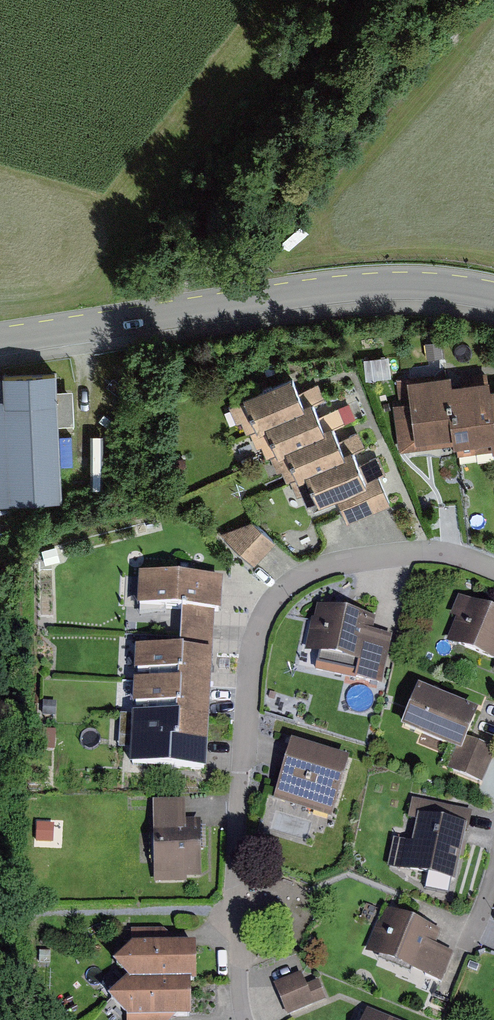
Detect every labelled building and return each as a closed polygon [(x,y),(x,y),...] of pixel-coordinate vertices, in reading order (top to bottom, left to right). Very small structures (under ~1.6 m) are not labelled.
[(56,390),(56,370),(2,372),(2,375),(0,376),(0,505),(61,502),(58,424),(74,423),(73,389),(56,390)] [(455,441),(449,388),(448,379),(408,383),(415,445),(455,441)] [(265,429),(304,412),(290,380),(243,400),(257,432),(265,429)] [(493,445),(488,393),(486,384),(449,388),(455,441),(456,449),(493,445)] [(285,453),(324,436),(313,408),(304,412),(265,429),(277,456),(285,453)] [(306,477),(345,461),(333,433),(324,436),(285,453),(297,481),(306,477)] [(337,501),(367,489),(365,484),(353,457),(345,461),(306,477),(319,509),(337,501)] [(347,525),(390,507),(378,478),(365,484),(367,489),(337,501),(347,525)] [(220,535),(255,566),(275,544),(252,523),(220,535)] [(224,579),(138,574),(136,608),(186,611),(184,648),(135,646),(134,670),(181,673),(180,683),(134,680),(133,701),(180,703),(179,717),(132,715),(130,740),(174,742),(173,768),(206,769),(214,610),(222,610),(224,579)] [(458,596),(450,616),(456,618),(446,643),(493,662),(493,611),(458,596)] [(317,605),(314,619),(312,619),(305,651),(358,662),(355,679),(357,679),(376,683),(382,684),(392,635),(373,632),(376,617),(317,605)] [(480,712),(419,686),(401,727),(456,751),(462,753),(468,739),(480,712)] [(462,753),(456,751),(448,769),(482,783),(493,756),(493,750),(468,739),(462,753)] [(350,758),(291,741),(273,800),(332,817),(350,758)] [(470,811),(412,799),(408,819),(416,821),(412,843),(401,840),(393,839),(387,868),(395,869),(431,876),(431,877),(452,881),(455,882),(470,811)] [(188,801),(154,800),(152,879),(198,880),(200,822),(187,821),(188,801)] [(377,922),(365,952),(441,983),(454,953),(436,946),(442,932),(386,909),(380,923),(377,922)] [(128,944),(129,982),(123,983),(124,1019),(171,1019),(175,1015),(192,1015),(191,983),(199,983),(198,942),(128,944)] [(273,984),(286,1016),(326,999),(318,981),(307,985),(302,973),(273,984)] [(367,1009),(362,1019),(393,1019),(367,1009)]
